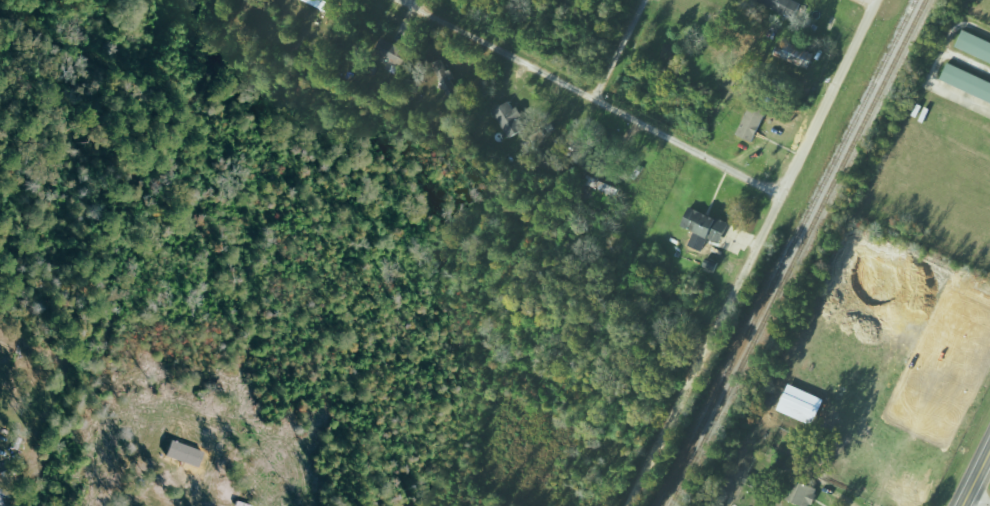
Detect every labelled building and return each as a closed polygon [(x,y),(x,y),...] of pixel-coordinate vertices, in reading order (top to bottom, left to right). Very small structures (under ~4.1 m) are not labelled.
[(797,19),(804,5),(793,0),(755,0),(797,19)] [(963,32),(956,49),(989,64),(989,43),(963,32)] [(404,50),(383,37),(375,50),(396,63),(404,50)] [(776,56),(809,69),(815,53),(781,41),(776,56)] [(433,63),(444,88),(453,84),(443,59),(433,63)] [(948,65),(940,82),(989,103),(989,83),(948,65)] [(493,111),(509,138),(524,130),(517,118),(520,116),(511,101),(493,111)] [(767,109),(750,104),(739,137),(756,142),(767,109)] [(723,243),(730,222),(690,208),(682,228),(723,243)] [(204,451),(172,439),(166,455),(198,467),(204,451)] [(798,480),(790,500),(806,505),(812,505),(819,488),(798,480)] [(0,495),(0,505),(6,505),(8,497),(0,495)]
